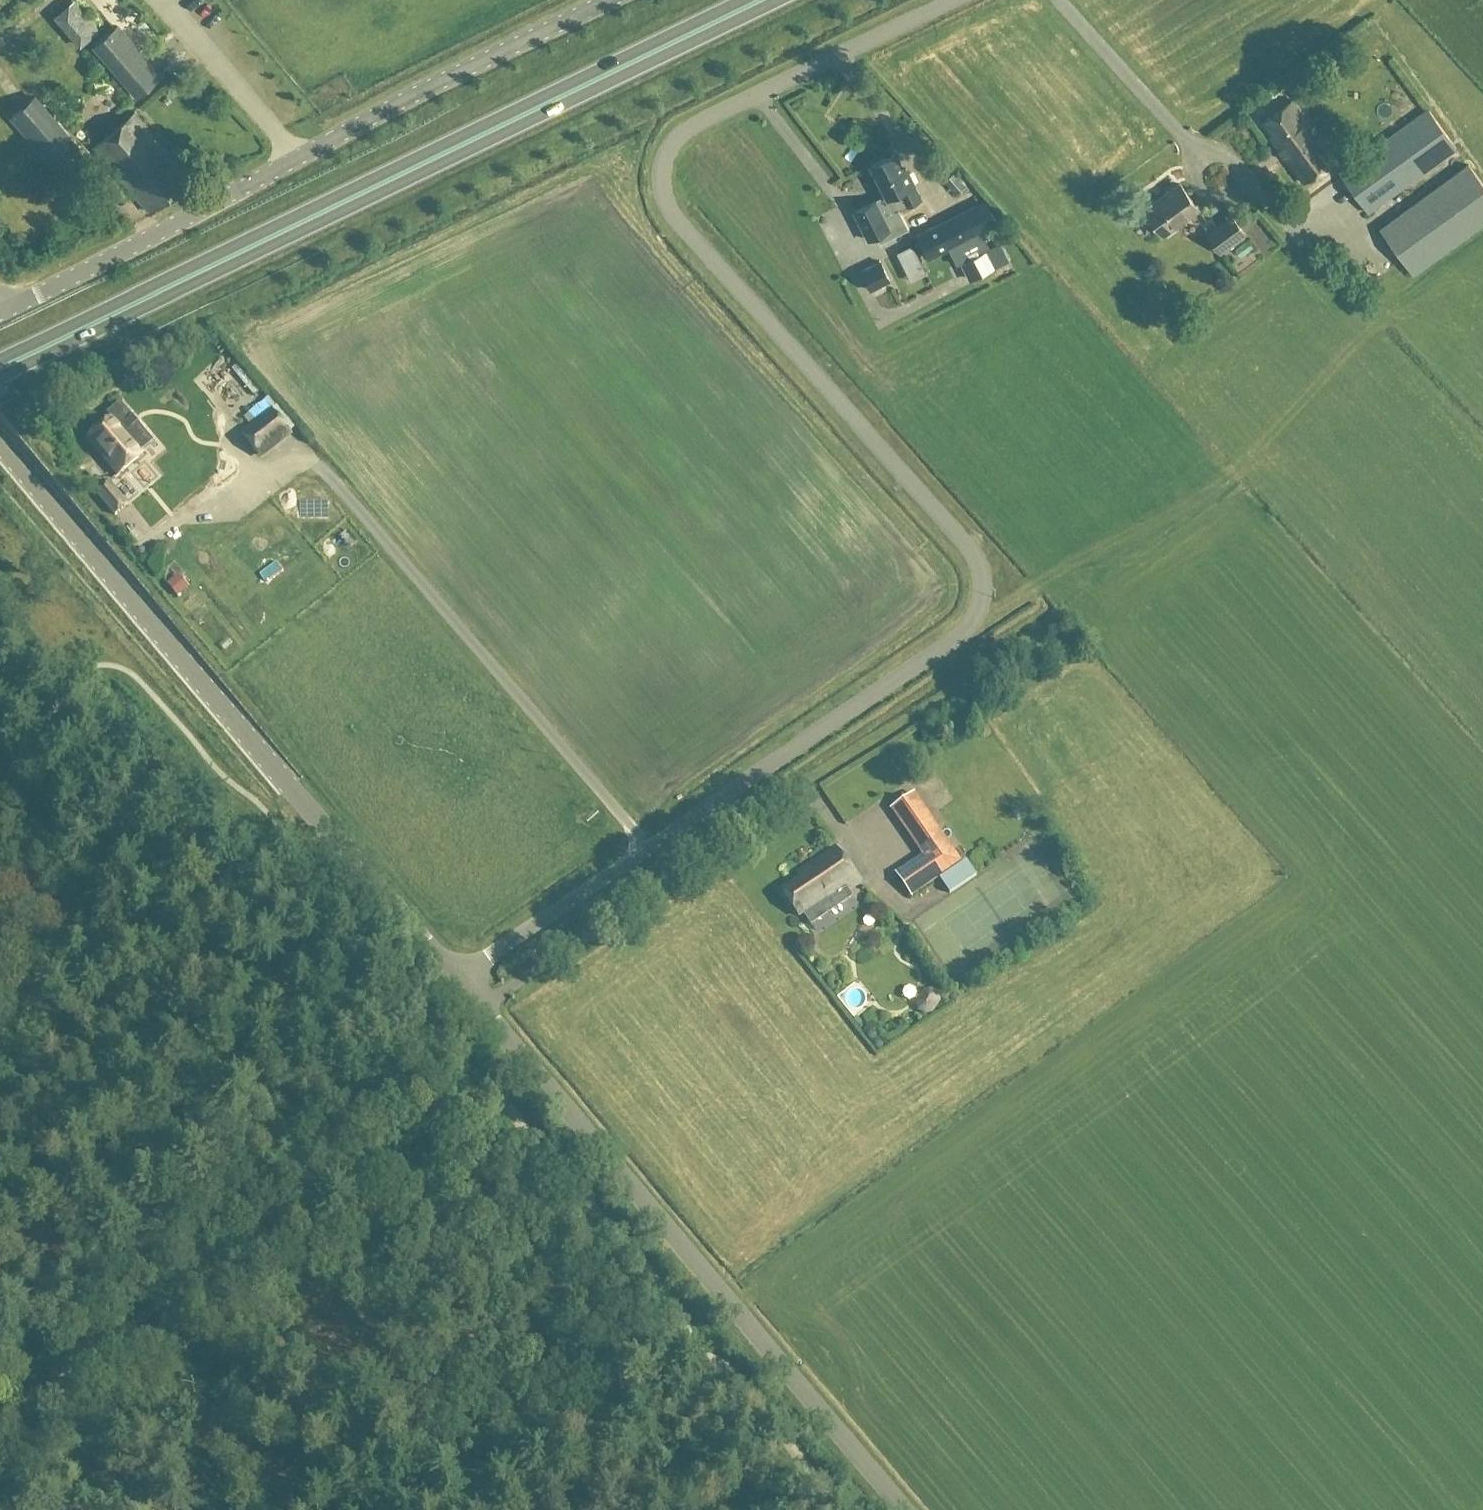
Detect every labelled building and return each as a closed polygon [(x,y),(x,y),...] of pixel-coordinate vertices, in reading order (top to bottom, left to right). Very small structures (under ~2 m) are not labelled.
[(98,31),(74,3),(56,18),(80,46),(98,31)] [(117,28),(94,47),(137,98),(160,78),(117,28)] [(54,168),(77,149),(34,99),(11,118),(54,168)] [(1303,183),(1335,159),(1292,101),(1263,122),(1273,135),(1270,138),(1303,183)] [(1339,174),(1368,214),(1416,179),(1455,150),(1456,150),(1427,110),(1339,174)] [(148,213),(183,183),(171,169),(173,166),(165,156),(168,153),(134,113),(92,148),(123,184),(124,184),(148,213)] [(871,167),(886,197),(894,213),(898,211),(920,200),(912,186),(913,186),(905,170),(902,172),(894,155),(871,167)] [(1380,230),(1413,275),(1482,224),(1482,187),(1468,166),(1380,230)] [(1144,211),(1144,212),(1137,217),(1137,221),(1144,230),(1148,231),(1154,226),(1163,237),(1198,211),(1179,185),(1144,211)] [(898,211),(894,213),(886,197),(876,203),(875,202),(854,213),(868,241),(875,238),(878,245),(908,230),(898,211)] [(951,248),(986,231),(974,207),(934,227),(928,230),(940,254),(951,248)] [(1231,216),(1206,235),(1220,253),(1245,235),(1231,216)] [(964,263),(973,281),(1008,263),(999,245),(964,263)] [(911,247),(898,253),(911,281),(925,275),(911,247)] [(860,272),(871,292),(889,283),(879,263),(860,272)] [(260,458),(290,433),(274,413),(244,437),(260,458)] [(119,477),(144,456),(112,420),(88,441),(119,477)] [(114,518),(129,506),(110,483),(96,495),(114,518)] [(911,897),(958,865),(912,797),(892,810),(924,858),(897,876),(911,897)] [(823,905),(856,884),(832,850),(794,875),(797,879),(778,892),(795,918),(821,901),(823,905)] [(931,988),(922,990),(915,1002),(916,1011),(924,1015),(932,1013),(940,1001),(938,993),(931,988)]
